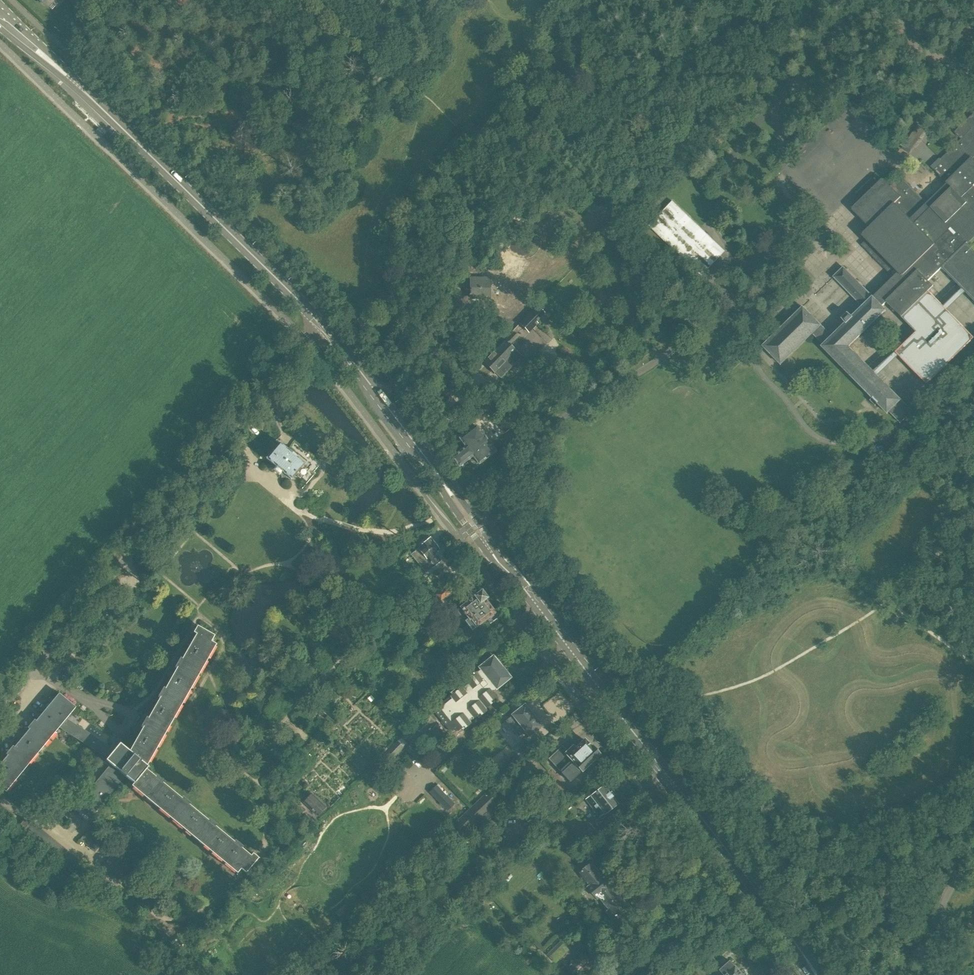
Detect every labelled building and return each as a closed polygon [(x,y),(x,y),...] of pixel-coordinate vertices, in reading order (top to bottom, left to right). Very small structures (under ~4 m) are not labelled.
[(52,10),(62,0),(41,0),(52,10)] [(863,307),(857,312),(852,317),(847,312),(842,318),(841,319),(844,322),(846,323),(833,335),(832,337),(810,314),(803,307),(763,346),(776,360),(781,364),(813,333),(824,344),(822,346),(866,392),(887,413),(889,411),(900,423),(912,412),(908,408),(877,376),(899,355),(926,384),(973,338),(946,310),(965,292),(973,301),(973,251),(968,244),(973,238),(973,160),(972,158),(973,157),(973,113),(964,122),(964,123),(955,132),(962,140),(941,160),(940,159),(940,160),(942,161),(935,167),(934,167),(941,174),(939,176),(947,184),(927,204),(900,176),(891,185),(890,186),(883,179),(878,184),(872,177),(855,193),(857,196),(861,200),(857,204),(851,209),(867,226),(868,227),(867,229),(862,234),(866,238),(867,238),(860,245),(863,248),(891,276),(892,277),(886,283),(872,297),(843,267),(833,277),(863,307)] [(701,276),(725,251),(709,236),(672,201),(649,226),(701,276)] [(529,235),(532,227),(515,221),(512,230),(529,235)] [(489,299),(489,280),(471,279),(471,298),(489,299)] [(523,295),(531,303),(544,291),(535,282),(523,295)] [(519,323),(529,333),(538,323),(537,322),(545,313),(537,305),(519,323)] [(500,378),(521,357),(510,345),(519,336),(514,332),(484,362),(495,373),(495,372),(500,378)] [(501,409),(492,417),(500,428),(510,421),(501,409)] [(474,468),(495,452),(476,426),(459,439),(465,447),(451,457),(459,467),(468,459),(474,468)] [(287,449),(279,443),(266,459),(275,466),(273,469),(280,475),(282,472),(291,479),(296,474),(300,478),(305,472),(309,468),(307,467),(304,464),(296,457),(287,449)] [(434,556),(432,553),(439,548),(431,537),(411,552),(425,571),(433,566),(440,560),(436,555),(434,556)] [(421,595),(426,590),(417,580),(411,586),(417,594),(419,592),(421,595)] [(436,603),(440,601),(450,593),(445,587),(435,594),(435,595),(432,597),(436,603)] [(490,624),(497,618),(495,614),(496,614),(486,600),(487,599),(481,590),(472,597),(458,608),(459,609),(456,611),(464,623),(465,622),(472,631),(476,628),(487,620),(490,624)] [(180,707),(215,645),(210,643),(213,637),(196,627),(192,634),(195,635),(129,752),(119,744),(114,750),(66,719),(76,708),(59,694),(0,764),(0,787),(6,792),(59,727),(107,758),(106,760),(111,764),(76,807),(90,817),(90,818),(125,776),(134,783),(132,786),(238,873),(241,869),(246,873),(259,857),(253,853),(251,855),(146,770),(148,768),(147,766),(180,707)] [(511,677),(493,656),(479,667),(481,669),(477,672),(477,671),(460,684),(462,686),(450,696),(448,695),(441,700),(445,704),(435,711),(451,731),(455,728),(457,731),(464,726),(465,728),(472,723),(470,721),(480,714),(481,716),(488,710),(486,708),(492,703),(491,701),(497,696),(493,691),(511,677)] [(529,737),(542,727),(524,705),(512,715),(517,721),(516,722),(518,724),(517,725),(520,730),(521,729),(523,731),(524,730),(529,737)] [(512,750),(521,759),(534,745),(527,737),(512,750)] [(591,746),(584,738),(574,747),(572,745),(566,751),(562,746),(547,760),(559,772),(560,772),(561,773),(560,774),(569,784),(579,775),(578,774),(581,772),(581,773),(600,755),(598,753),(599,752),(595,747),(594,748),(592,746),(591,746)] [(383,755),(390,762),(404,747),(397,740),(383,755)] [(447,811),(455,804),(436,785),(429,792),(447,811)] [(604,815),(618,804),(604,785),(585,799),(599,818),(603,814),(604,815)] [(448,829),(458,840),(482,817),(486,821),(492,815),(488,811),(497,802),(487,792),(448,829)] [(318,816),(326,807),(312,793),(303,801),(318,816)] [(313,820),(307,814),(303,818),(310,824),(313,820)] [(24,819),(20,825),(25,829),(29,823),(24,819)] [(30,833),(36,825),(35,824),(31,821),(29,823),(25,829),(23,831),(28,835),(30,833)] [(589,823),(576,833),(586,845),(599,834),(589,823)] [(30,833),(28,835),(33,839),(41,829),(36,825),(30,833)] [(95,851),(106,838),(92,825),(80,839),(95,851)] [(38,843),(46,833),(41,829),(33,839),(38,843)] [(46,833),(38,843),(42,846),(50,837),(46,833)] [(47,850),(55,841),(50,837),(42,846),(47,850)] [(55,841),(47,850),(52,854),(60,844),(55,841)] [(57,858),(65,848),(60,844),(52,854),(57,858)] [(571,847),(566,851),(571,857),(576,852),(571,847)] [(65,848),(57,858),(62,862),(70,852),(65,848)] [(67,866),(75,856),(70,852),(62,862),(67,866)] [(75,856),(67,866),(72,870),(72,869),(80,860),(75,856)] [(77,873),(84,864),(80,860),(72,869),(77,873)] [(596,880),(602,874),(592,862),(579,873),(589,885),(587,887),(598,900),(601,898),(607,893),(596,880)] [(82,876),(89,867),(84,864),(77,873),(78,874),(82,876)] [(89,867),(82,876),(86,880),(93,871),(89,867)] [(607,893),(601,898),(610,909),(606,912),(614,921),(628,909),(628,904),(613,887),(615,885),(604,872),(602,874),(596,880),(607,893)] [(356,911),(347,901),(335,912),(343,921),(356,911)] [(512,930),(511,931),(519,938),(524,933),(517,926),(512,930)] [(551,952),(559,960),(570,950),(561,942),(551,952)] [(585,952),(570,967),(566,962),(560,968),(567,974),(578,974),(580,973),(582,974),(585,974),(589,971),(585,967),(592,960),(585,952)] [(721,970),(726,974),(745,974),(744,974),(736,966),(735,966),(731,961),(721,970)]
